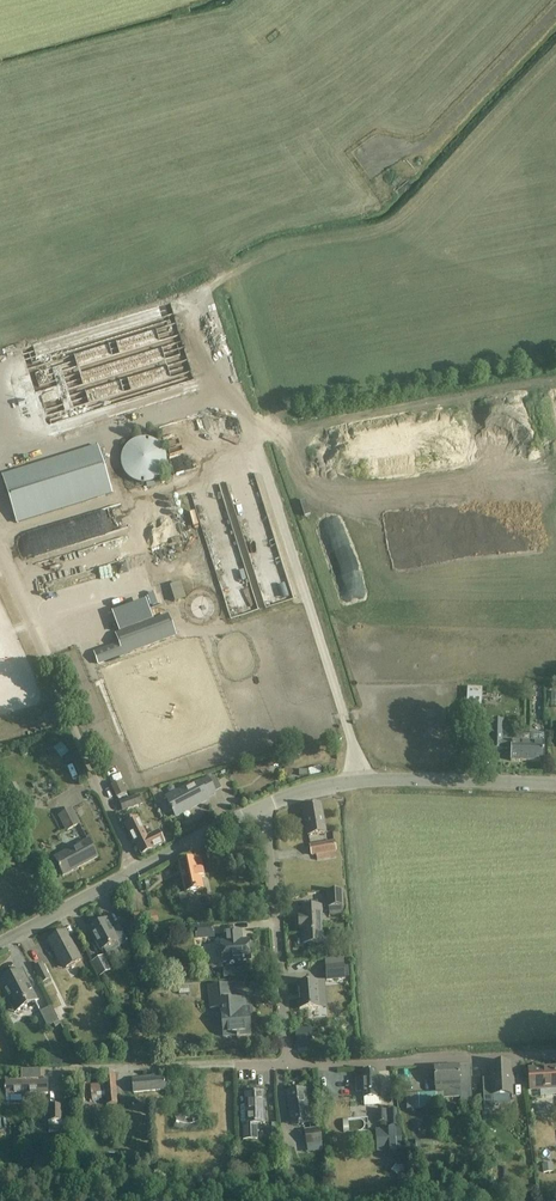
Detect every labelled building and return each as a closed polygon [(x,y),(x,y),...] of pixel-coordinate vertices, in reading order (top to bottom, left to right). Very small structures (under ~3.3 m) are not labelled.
[(40,411),(48,437),(198,391),(170,302),(21,349),(29,375),(11,380),(22,417),(40,411)] [(211,418),(201,420),(203,430),(212,428),(211,418)] [(147,443),(145,443),(143,443),(141,443),(139,443),(138,444),(136,445),(134,446),(132,447),(131,448),(129,449),(128,451),(127,452),(126,454),(125,456),(124,457),(123,459),(123,461),(123,463),(123,465),(123,467),(123,469),(123,471),(124,473),(125,475),(126,476),(127,478),(128,480),(129,481),(131,482),(132,484),(134,485),(136,486),(138,486),(139,487),(141,487),(143,488),(145,488),(147,488),(149,487),(151,487),(153,486),(155,486),(157,485),(158,484),(160,482),(161,481),(162,480),(164,478),(165,476),(166,475),(166,473),(167,471),(167,469),(168,467),(168,465),(168,463),(167,461),(167,459),(166,457),(166,456),(165,454),(164,452),(163,451),(161,449),(160,448),(158,447),(157,446),(155,445),(153,444),(151,443),(149,443),(147,443)] [(3,476),(17,523),(113,494),(98,447),(3,476)] [(118,535),(58,552),(57,550),(34,557),(45,598),(60,594),(55,577),(125,558),(118,535)] [(164,597),(177,595),(174,578),(161,580),(164,597)] [(98,664),(175,636),(167,616),(116,635),(120,645),(95,654),(98,664)] [(473,682),(458,682),(458,709),(474,709),(473,682)] [(493,722),(492,750),(502,750),(502,749),(511,749),(511,761),(544,762),(544,750),(544,742),(544,734),(531,734),(531,741),(512,741),(512,733),(503,733),(503,722),(493,722)] [(49,740),(52,750),(60,748),(57,738),(49,740)] [(165,797),(171,807),(176,817),(208,800),(207,798),(215,794),(207,779),(188,789),(186,786),(165,797)] [(126,795),(121,783),(112,787),(117,798),(126,795)] [(120,803),(123,812),(142,805),(139,796),(120,803)] [(326,833),(324,817),(322,805),(302,809),(306,829),(307,828),(308,836),(326,833)] [(72,810),(61,815),(57,818),(65,833),(80,825),(72,810)] [(130,822),(130,823),(125,825),(135,845),(136,844),(142,856),(153,850),(164,844),(159,832),(147,838),(138,819),(132,822),(132,821),(130,822)] [(62,867),(59,868),(64,876),(98,858),(89,841),(57,858),(62,867)] [(334,842),(322,844),(311,846),(312,856),(336,852),(334,842)] [(179,864),(186,894),(204,890),(201,879),(204,878),(201,860),(179,864)] [(328,908),(329,908),(343,907),(342,891),(327,892),(328,908)] [(321,907),(314,908),(302,908),(302,916),(299,916),(300,929),(305,929),(305,933),(303,933),(304,944),(323,943),(322,925),(320,925),(320,916),(323,916),(323,915),(321,916),(321,907)] [(134,915),(136,927),(136,929),(157,927),(156,913),(134,915)] [(90,929),(96,940),(102,951),(115,944),(116,947),(128,941),(119,925),(111,929),(106,921),(90,929)] [(196,928),(197,939),(215,937),(214,926),(196,928)] [(222,944),(223,962),(250,960),(249,942),(241,942),(240,937),(241,937),(241,932),(224,933),(225,944),(222,944)] [(49,942),(55,952),(58,959),(61,958),(66,969),(81,961),(66,933),(49,942)] [(92,962),(100,977),(111,971),(103,956),(92,962)] [(34,969),(50,998),(59,993),(51,980),(43,965),(34,969)] [(344,965),(326,967),(327,981),(345,980),(344,965)] [(23,973),(19,974),(0,984),(8,1000),(12,998),(19,1011),(26,1007),(29,1013),(33,1014),(40,1010),(36,1002),(38,1001),(23,973)] [(187,980),(172,981),(172,989),(187,988),(187,980)] [(300,1010),(320,1009),(318,982),(298,983),(300,1010)] [(245,1000),(233,1001),(231,1001),(231,993),(210,995),(211,1009),(222,1008),(223,1023),(226,1023),(227,1036),(236,1035),(237,1038),(240,1038),(240,1036),(251,1035),(250,1023),(244,1024),(243,1009),(246,1009),(245,1000)] [(55,1025),(60,1035),(65,1032),(52,1007),(40,1013),(48,1028),(55,1025)] [(484,1089),(484,1107),(494,1106),(493,1096),(512,1095),(512,1084),(514,1084),(514,1076),(511,1076),(511,1064),(491,1065),(492,1088),(484,1089)] [(439,1108),(439,1112),(443,1112),(443,1099),(460,1098),(461,1107),(473,1106),(470,1066),(459,1067),(459,1066),(435,1067),(436,1094),(406,1095),(407,1110),(439,1108)] [(317,1083),(333,1082),(331,1068),(316,1069),(317,1083)] [(530,1082),(531,1089),(555,1088),(555,1072),(555,1069),(529,1070),(530,1082)] [(363,1072),(363,1083),(364,1099),(380,1098),(379,1079),(376,1079),(376,1071),(363,1072)] [(104,1073),(104,1085),(105,1105),(116,1105),(114,1072),(104,1073)] [(132,1079),(133,1091),(134,1094),(166,1091),(165,1078),(153,1079),(153,1077),(132,1079)] [(48,1079),(21,1079),(21,1078),(5,1079),(5,1086),(4,1086),(4,1088),(5,1088),(6,1093),(21,1093),(21,1095),(38,1095),(38,1092),(48,1092),(48,1079)] [(100,1078),(87,1078),(87,1091),(100,1091),(100,1078)] [(288,1092),(289,1104),(292,1126),(310,1123),(305,1090),(288,1092)] [(245,1093),(245,1105),(246,1125),(241,1125),(242,1140),(257,1140),(257,1126),(265,1126),(264,1093),(245,1093)] [(48,1124),(63,1124),(63,1106),(48,1106),(48,1124)] [(194,1108),(174,1109),(174,1124),(195,1123),(194,1108)] [(389,1110),(390,1127),(397,1126),(396,1110),(389,1110)] [(450,1110),(442,1114),(448,1127),(456,1123),(450,1110)] [(390,1130),(376,1131),(377,1152),(404,1150),(402,1129),(397,1129),(397,1126),(390,1127),(390,1130)] [(320,1129),(305,1131),(307,1145),(322,1143),(320,1129)]
